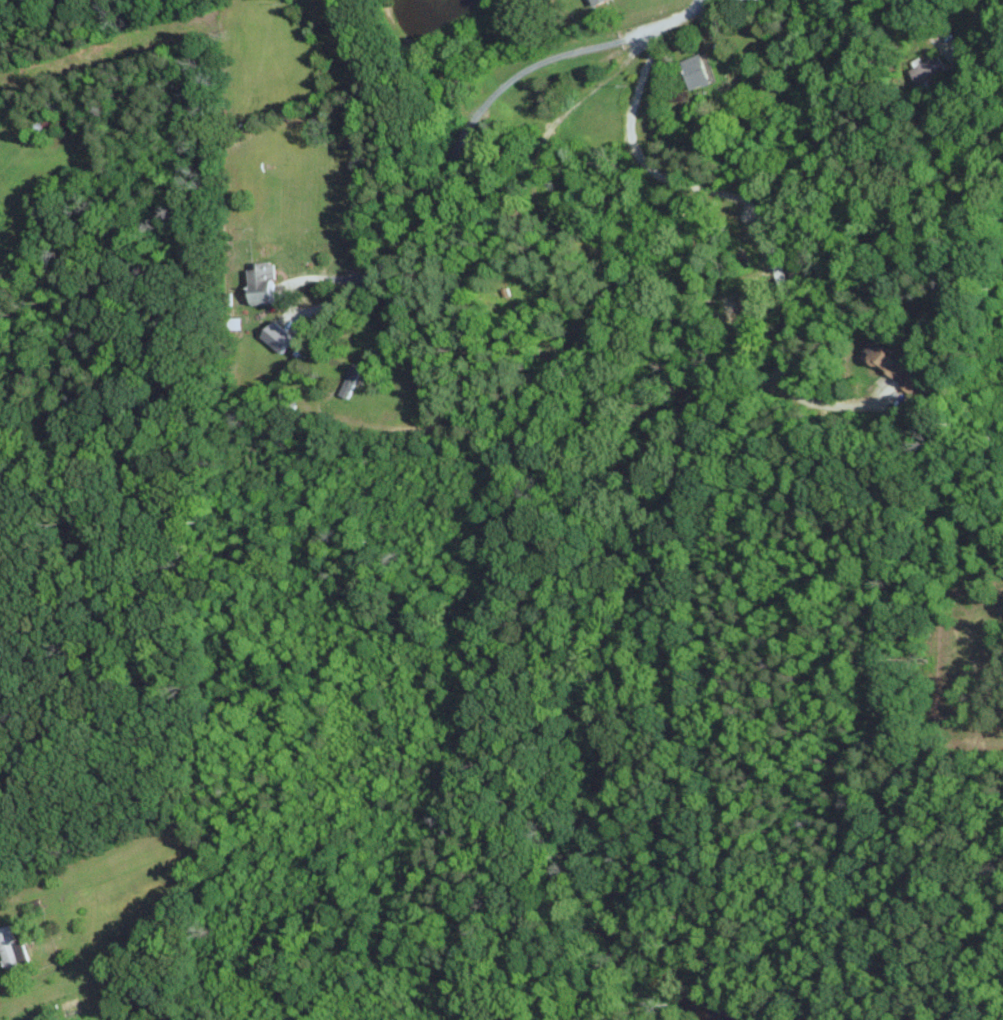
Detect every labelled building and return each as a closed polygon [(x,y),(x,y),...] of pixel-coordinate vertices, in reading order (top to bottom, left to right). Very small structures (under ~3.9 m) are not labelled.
[(681,61),(693,90),(713,81),(701,53),(681,61)] [(254,269),(256,304),(282,302),(280,280),(268,281),(267,262),(260,262),(260,268),(254,269)] [(265,336),(285,354),(298,339),(279,321),(265,336)] [(872,349),(879,356),(876,359),(897,378),(909,366),(881,339),(872,349)] [(911,391),(915,385),(903,377),(899,383),(911,391)] [(8,967),(30,959),(23,938),(17,940),(11,924),(0,928),(0,944),(8,967)]
